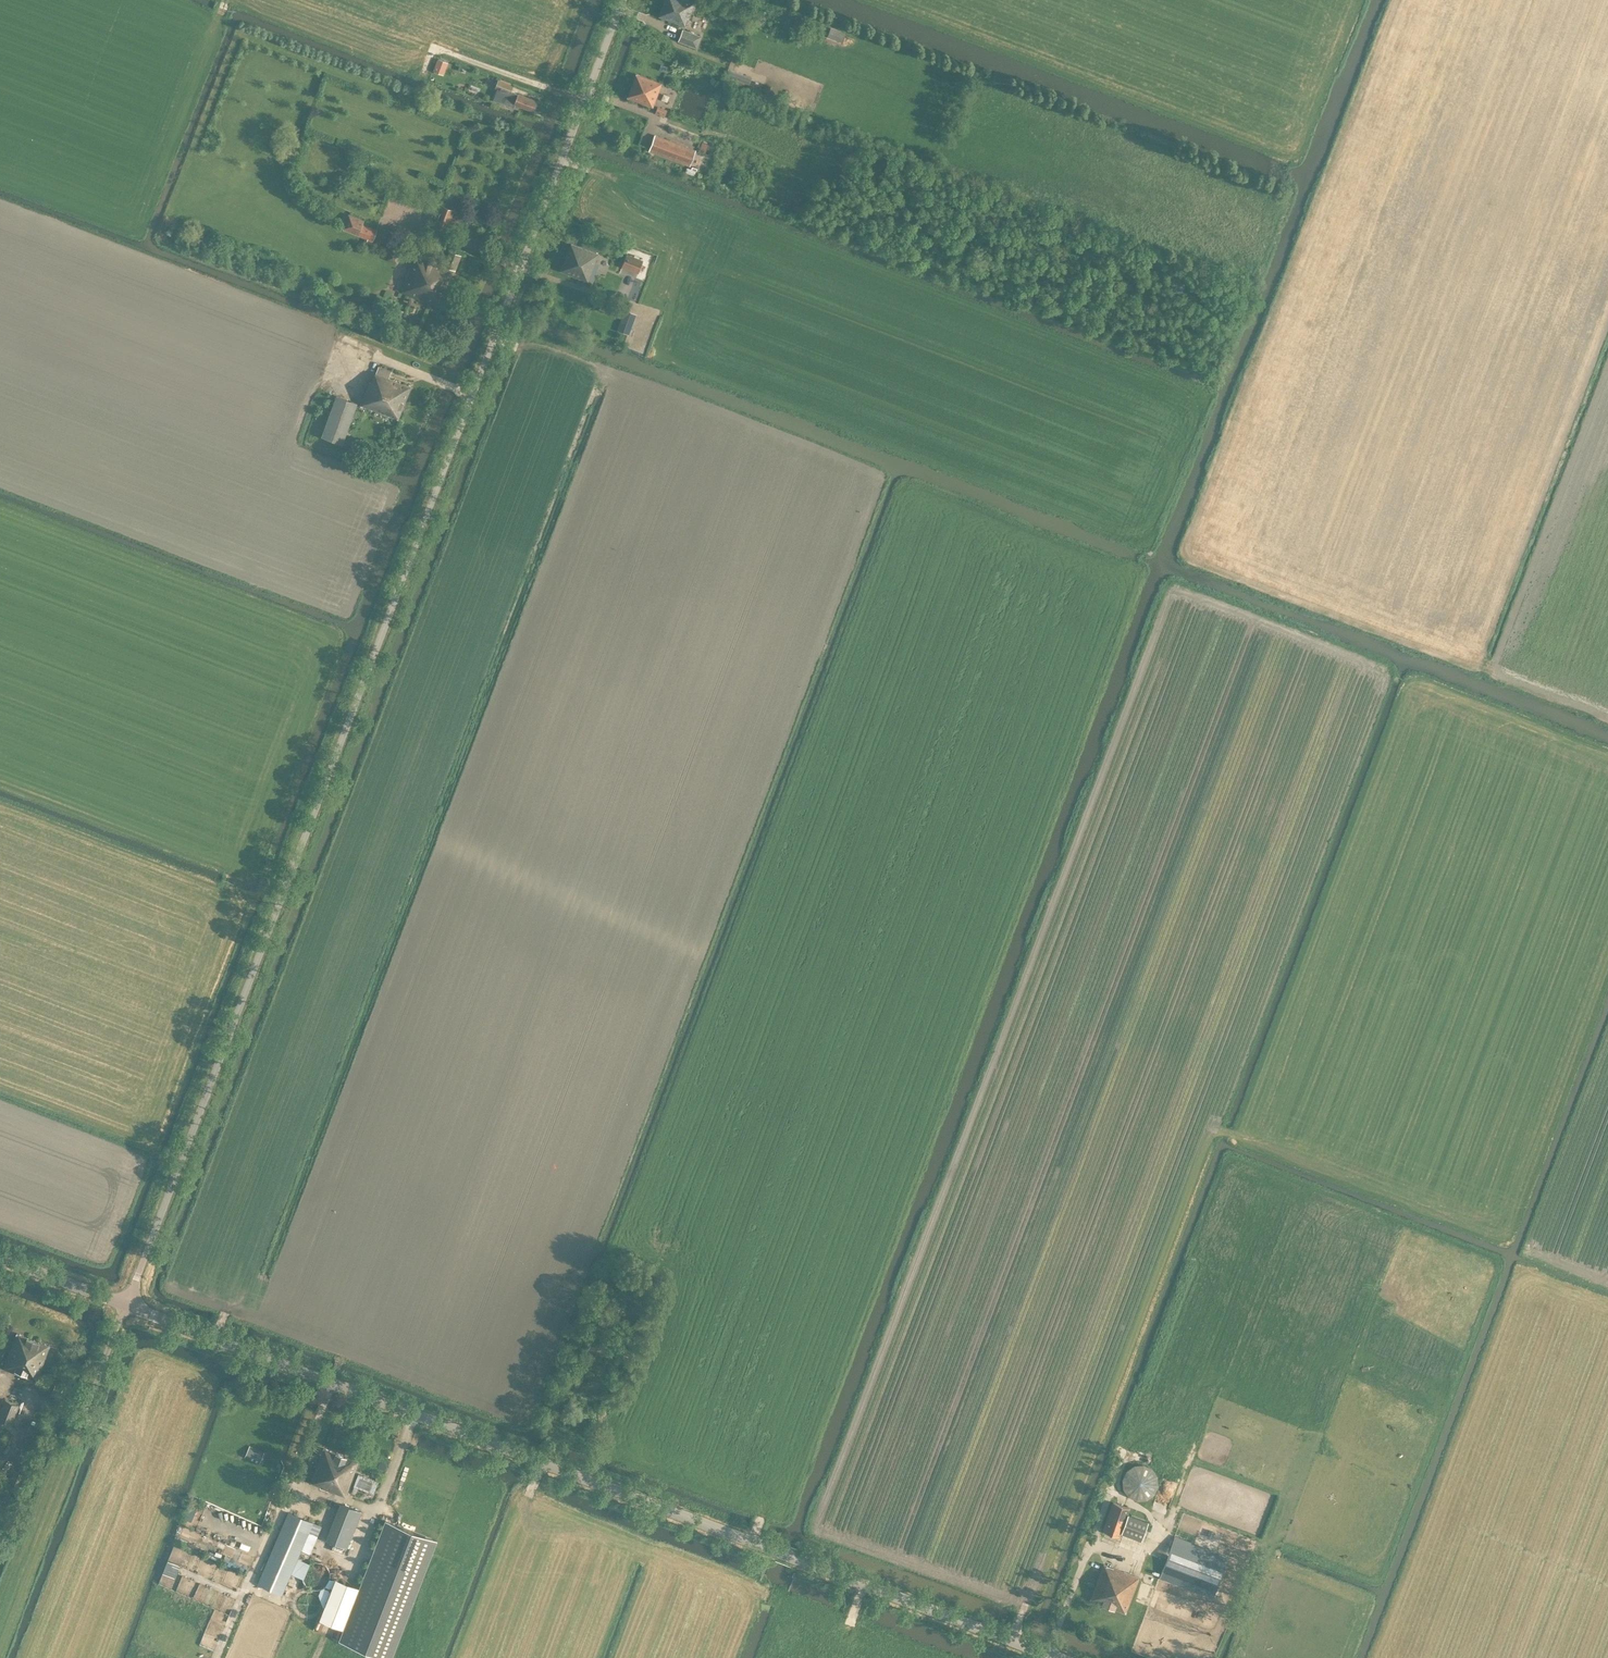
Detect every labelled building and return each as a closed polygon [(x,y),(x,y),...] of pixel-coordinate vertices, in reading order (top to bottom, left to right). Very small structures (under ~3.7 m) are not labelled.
[(659,17),(686,27),(695,3),(687,0),(665,0),(659,17)] [(843,44),(848,33),(831,26),(827,37),(843,44)] [(684,31),(678,41),(696,48),(700,37),(684,31)] [(439,59),(437,64),(445,67),(447,62),(439,59)] [(728,68),(723,81),(747,89),(752,77),(728,68)] [(637,74),(628,97),(653,107),(662,84),(637,74)] [(497,83),(495,88),(504,91),(509,93),(510,91),(512,85),(498,80),(497,83)] [(504,91),(500,102),(514,107),(515,104),(532,111),(536,101),(518,94),(510,91),(509,93),(504,91)] [(655,135),(649,150),(690,166),(696,150),(655,135)] [(433,226),(447,231),(455,210),(441,205),(433,226)] [(373,241),(376,230),(362,225),(363,221),(348,216),(343,230),(373,241)] [(571,244),(561,270),(588,281),(598,255),(571,244)] [(397,262),(399,253),(390,250),(388,259),(397,262)] [(460,255),(450,251),(444,267),(417,257),(414,265),(412,265),(402,292),(441,306),(460,255)] [(626,254),(621,267),(639,274),(644,260),(626,254)] [(636,314),(624,310),(617,330),(629,334),(636,314)] [(370,381),(367,389),(405,404),(411,387),(389,379),(392,371),(379,366),(373,382),(370,381)] [(399,420),(405,404),(367,389),(361,406),(399,420)] [(357,404),(336,396),(321,437),(342,445),(357,404)] [(49,1346),(16,1333),(3,1368),(35,1381),(49,1346)] [(5,1400),(0,1412),(0,1419),(11,1424),(18,1405),(5,1400)] [(259,1464),(264,1452),(249,1446),(244,1457),(259,1464)] [(359,1462),(324,1449),(311,1482),(321,1485),(320,1487),(339,1494),(338,1499),(344,1502),(359,1462)] [(1156,1479),(1156,1475),(1155,1473),(1154,1470),(1151,1467),(1148,1465),(1145,1464),(1143,1463),(1140,1463),(1138,1463),(1134,1464),(1131,1466),(1129,1468),(1127,1470),(1126,1473),(1125,1476),(1124,1479),(1125,1482),(1126,1485),(1127,1488),(1129,1490),(1131,1492),(1134,1494),(1137,1495),(1140,1495),(1143,1495),(1146,1494),(1149,1492),(1151,1491),(1154,1488),(1155,1485),(1156,1483),(1156,1479)] [(25,1475),(15,1470),(11,1481),(21,1485),(25,1475)] [(378,1481),(358,1474),(354,1486),(373,1493),(378,1481)] [(1146,1522),(1127,1516),(1130,1508),(1113,1502),(1103,1531),(1119,1537),(1121,1533),(1140,1540),(1146,1522)] [(343,1504),(329,1542),(347,1548),(361,1511),(343,1504)] [(191,1520),(197,1509),(192,1506),(186,1517),(191,1520)] [(309,1533),(313,1523),(289,1512),(258,1583),(282,1594),(309,1533)] [(385,1520),(341,1639),(391,1657),(393,1657),(437,1539),(385,1520)] [(313,1522),(313,1523),(309,1533),(317,1537),(321,1526),(313,1522)] [(1175,1537),(1165,1561),(1147,1554),(1140,1572),(1154,1578),(1155,1575),(1213,1598),(1229,1558),(1175,1537)] [(232,1556),(228,1564),(244,1572),(248,1564),(232,1556)] [(175,1573),(177,1563),(169,1561),(167,1571),(175,1573)] [(1091,1599),(1125,1613),(1139,1578),(1105,1564),(1091,1599)] [(330,1579),(330,1578),(330,1576),(329,1573),(328,1571),(327,1569),(323,1566),(318,1565),(316,1565),(313,1566),(309,1568),(307,1570),(305,1573),(304,1576),(304,1578),(304,1580),(305,1583),(306,1585),(308,1587),(310,1589),(312,1590),(317,1591),(319,1591),(322,1590),(326,1588),(328,1586),(329,1584),(330,1581),(330,1579)]
